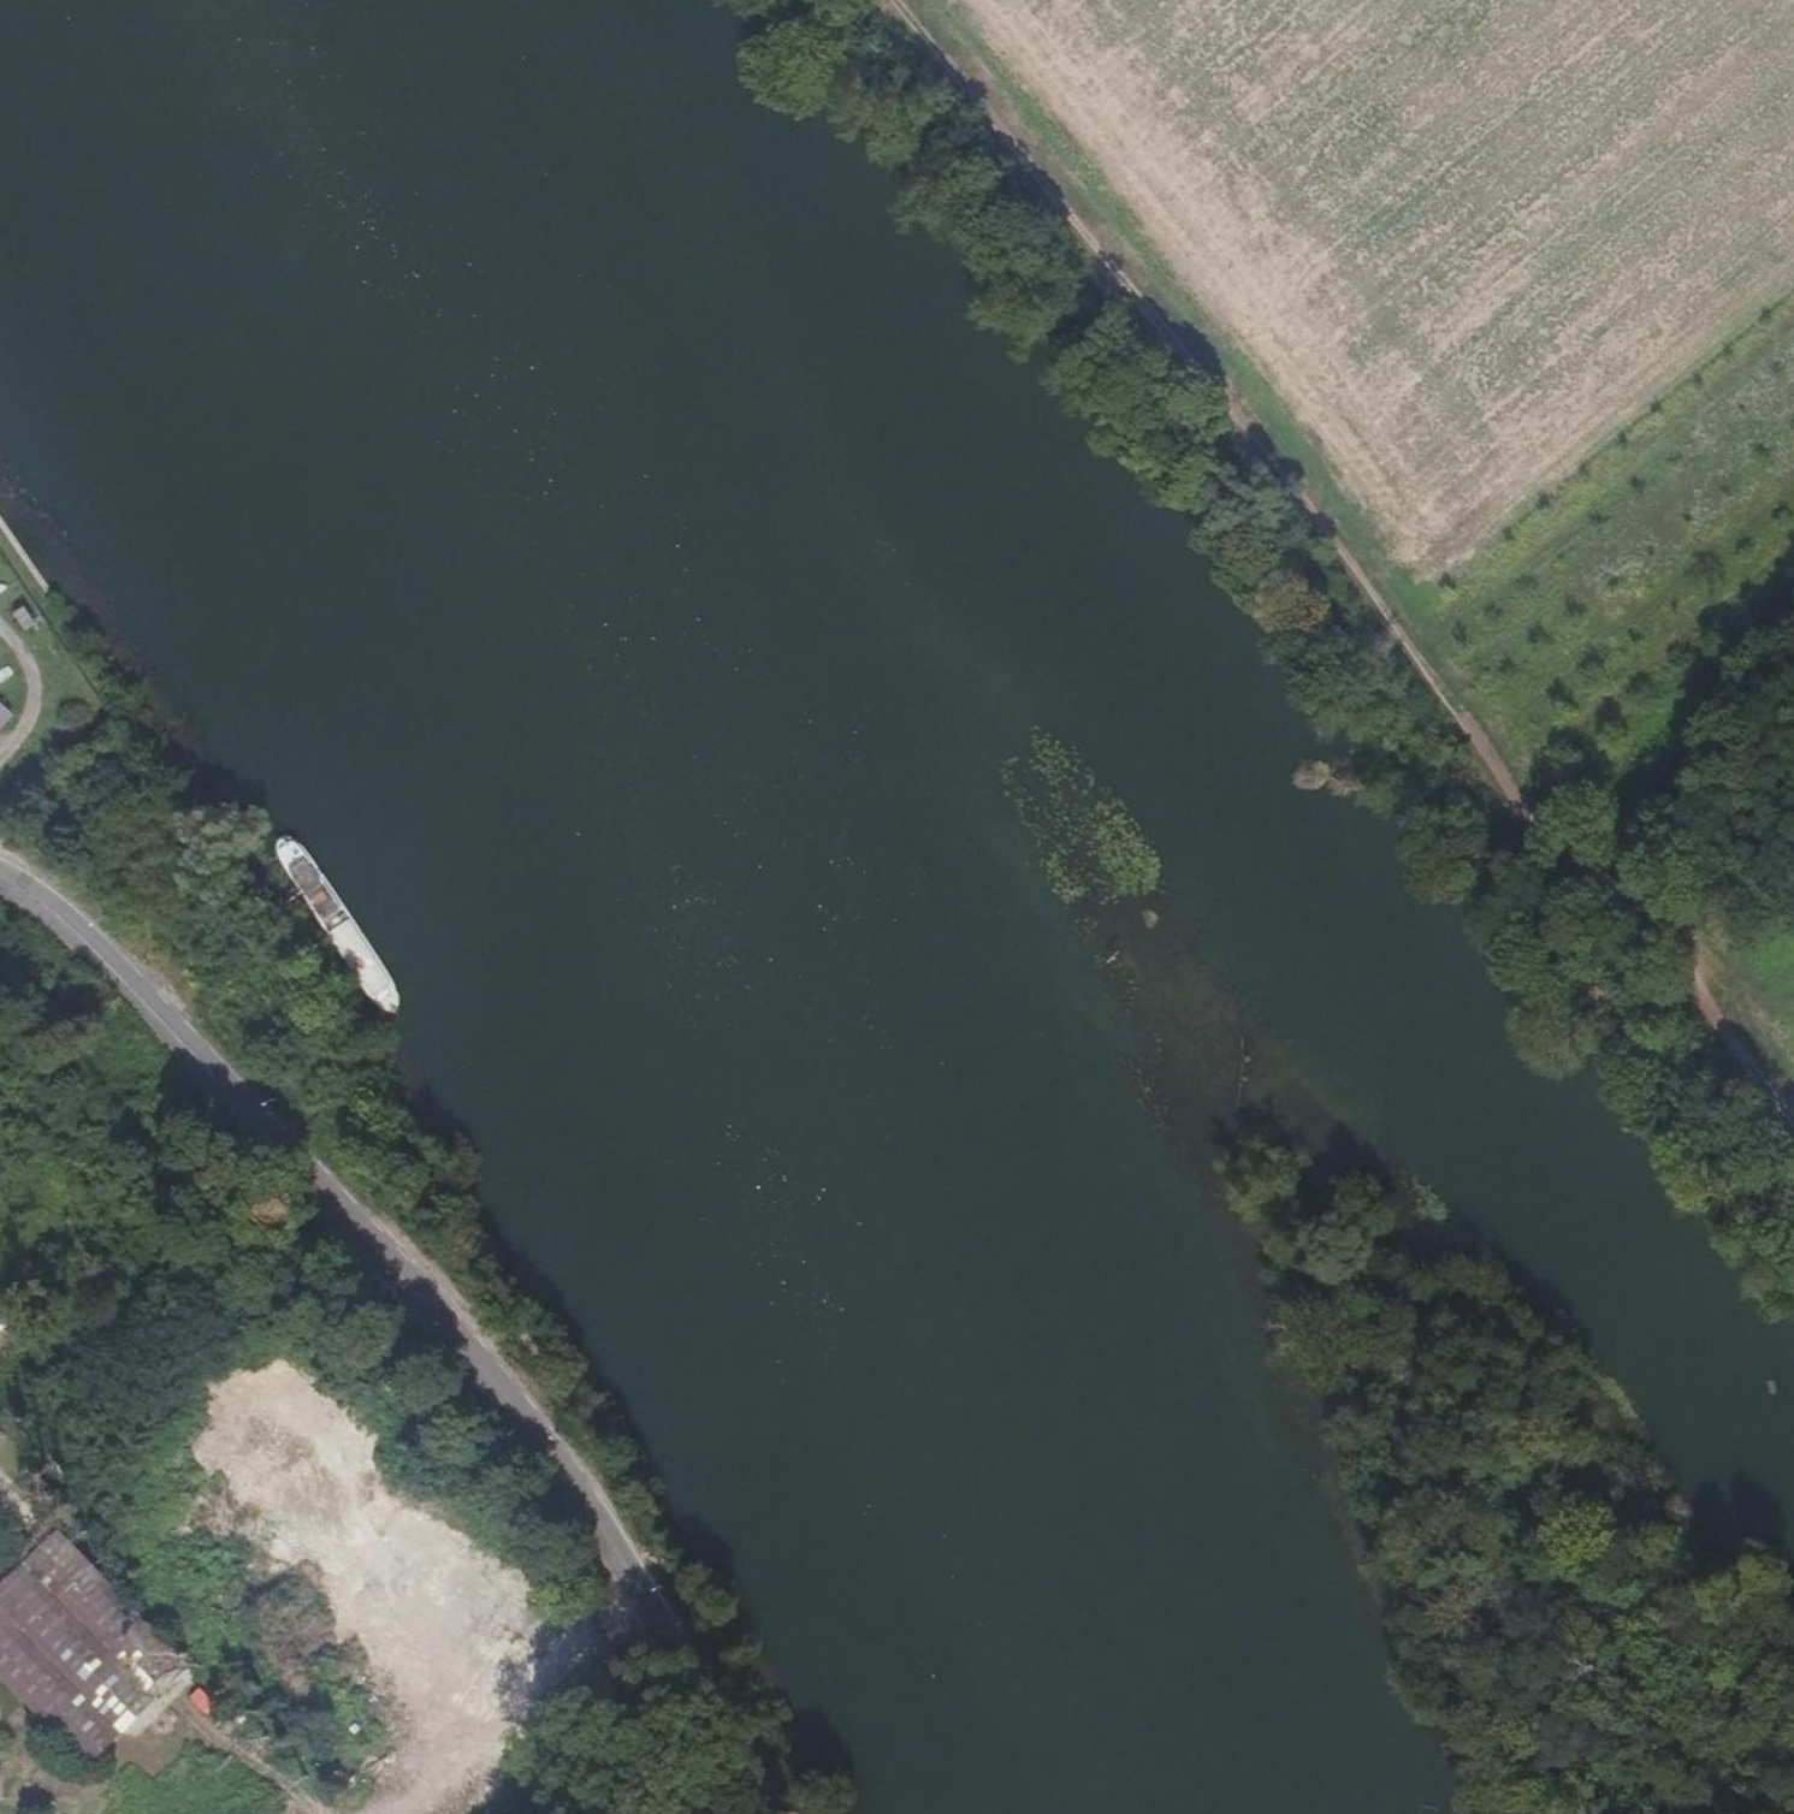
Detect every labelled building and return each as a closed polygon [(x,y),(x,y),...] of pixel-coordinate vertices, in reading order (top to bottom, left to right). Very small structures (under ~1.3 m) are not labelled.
[(10,716),(0,705),(0,727),(10,716)] [(27,1702),(93,1769),(193,1669),(60,1533),(37,1556),(0,1593),(0,1674),(27,1702)] [(37,1556),(24,1543),(0,1567),(0,1593),(37,1556)]
